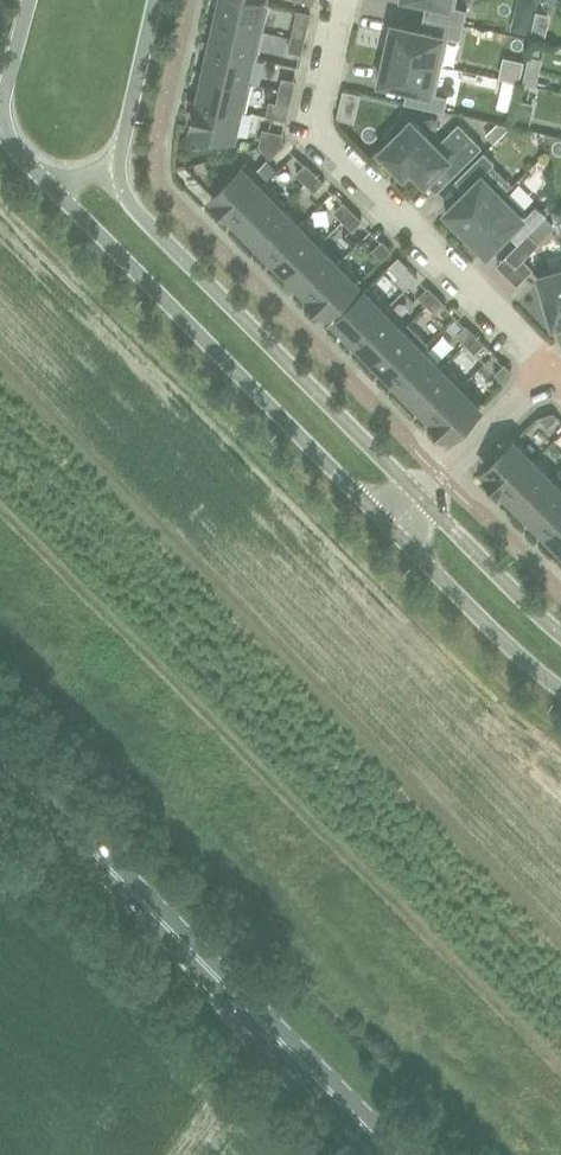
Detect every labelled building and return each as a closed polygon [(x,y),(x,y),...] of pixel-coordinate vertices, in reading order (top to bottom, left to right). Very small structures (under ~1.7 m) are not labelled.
[(217,20),(263,31),(270,3),(264,2),(255,0),(221,0),(217,20)] [(457,0),(427,0),(434,2),(431,16),(464,23),(467,9),(455,6),(457,0)] [(307,25),(310,13),(298,10),(295,23),(307,25)] [(460,38),(464,23),(431,16),(427,30),(392,23),(391,27),(388,26),(382,50),(386,51),(442,64),(449,35),(460,38)] [(257,57),(263,31),(217,20),(211,46),(257,57)] [(301,52),(304,40),(292,37),(289,49),(301,52)] [(257,58),(257,57),(211,46),(205,73),(251,83),(252,82),(246,81),(252,57),(257,58)] [(436,92),(442,64),(386,51),(382,50),(377,76),(380,76),(380,80),(415,88),(411,103),(444,110),(448,95),(436,92)] [(245,110),(251,83),(205,73),(199,99),(245,110)] [(292,93),(295,80),(283,77),(280,90),(292,93)] [(289,105),(292,93),(280,90),(277,102),(289,105)] [(240,109),(245,110),(199,99),(193,127),(234,136),(240,109)] [(396,166),(404,174),(411,167),(425,181),(443,163),(454,173),(482,146),(458,122),(436,144),(411,118),(401,128),(396,122),(383,134),(389,140),(380,149),(396,166)] [(282,139),(283,133),(271,131),(268,143),(282,139)] [(285,142),(282,139),(268,143),(276,151),(285,142)] [(466,231),(507,190),(506,190),(502,194),(482,174),(495,161),(484,150),(460,174),(471,185),(445,210),(448,213),(446,215),(463,233),(466,231)] [(231,216),(265,182),(246,162),(242,166),(212,196),(231,216)] [(305,181),(314,172),(306,163),(297,172),(305,181)] [(323,181),(314,172),(305,181),(314,190),(323,181)] [(250,235),(284,201),(265,182),(231,216),(250,235)] [(505,254),(505,255),(529,231),(547,214),(536,203),(527,211),(507,190),(466,231),(463,233),(481,251),(484,249),(487,252),(512,227),(522,237),(505,254)] [(269,254),(303,221),(303,220),(299,224),(281,206),(285,202),(284,201),(250,235),(269,254)] [(343,219),(352,210),(344,201),(335,210),(343,219)] [(361,219),(352,210),(343,219),(352,228),(361,219)] [(289,273),(322,240),(303,221),(269,254),(289,273)] [(539,242),(529,231),(505,255),(516,266),(539,242)] [(382,240),(373,249),(382,258),(391,249),(382,240)] [(289,273),(308,292),(338,262),(319,243),(289,273)] [(398,256),(389,266),(398,275),(407,266),(398,256)] [(361,279),(341,259),(308,293),(327,312),(357,283),(361,279)] [(539,274),(546,299),(553,323),(557,322),(558,326),(560,325),(560,267),(539,274)] [(354,339),(388,306),(368,286),(364,290),(334,319),(354,339)] [(428,304),(437,295),(428,286),(419,295),(428,304)] [(446,304),(437,295),(428,304),(437,313),(446,304)] [(373,358),(407,325),(388,306),(354,339),(373,358)] [(392,378),(422,348),(404,330),(408,326),(407,325),(373,358),(392,378)] [(466,343),(475,334),(466,325),(457,334),(466,343)] [(484,343),(475,334),(466,343),(475,352),(484,343)] [(392,378),(411,397),(441,367),(422,348),(392,378)] [(430,416),(464,382),(445,363),(411,397),(430,416)] [(504,363),(495,372),(504,381),(509,368),(504,363)] [(484,402),(464,382),(430,416),(450,436),(480,406),(484,402)] [(557,416),(553,412),(539,416),(548,425),(557,416)] [(503,490),(533,460),(514,440),(484,470),(503,490)] [(503,490),(523,509),(553,479),(533,460),(503,490)] [(542,528),(560,509),(560,487),(553,479),(523,509),(542,528)] [(560,547),(560,509),(542,528),(560,547)]
